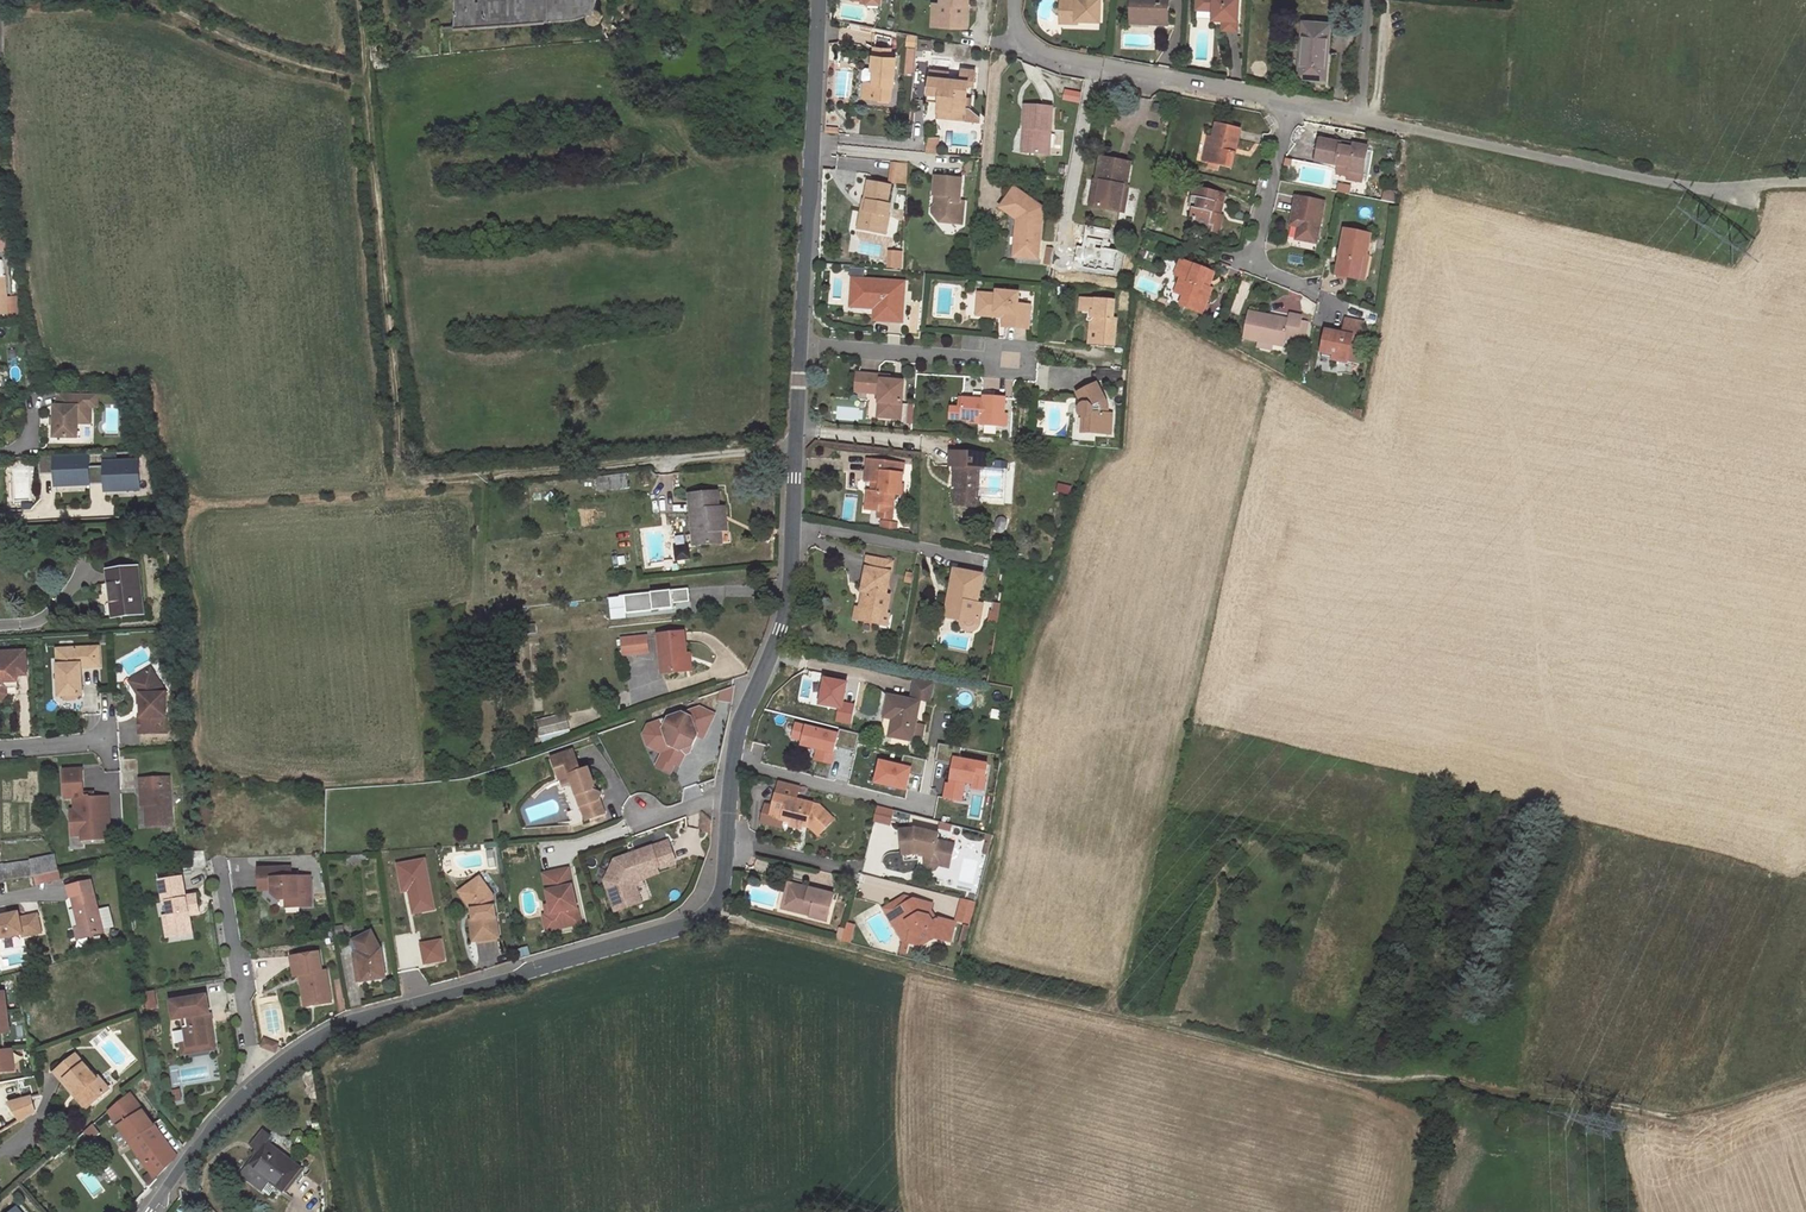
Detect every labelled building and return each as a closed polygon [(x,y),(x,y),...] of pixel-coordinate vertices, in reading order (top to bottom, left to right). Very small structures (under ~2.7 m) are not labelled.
[(459,27),(576,18),(588,15),(589,19),(590,21),(593,23),(596,23),(601,22),(602,20),(603,18),(604,14),(603,11),(601,8),(599,7),(597,7),(597,0),(458,0),(459,27)] [(940,25),(963,25),(964,4),(969,4),(969,0),(941,0),(941,3),(940,25)] [(1100,0),(1063,0),(1062,13),(1077,14),(1077,16),(1099,17),(1100,0)] [(1150,17),(1151,23),(1166,24),(1168,0),(1133,0),(1132,16),(1150,17)] [(1223,19),(1224,29),(1236,30),(1238,0),(1197,0),(1196,9),(1213,10),(1213,19),(1223,19)] [(1298,77),(1325,79),(1329,23),(1303,21),(1298,77)] [(896,86),(899,57),(894,57),(895,37),(878,34),(875,70),(878,71),(877,84),(868,83),(867,97),(894,100),(895,86),(896,86)] [(961,79),(948,78),(949,72),(932,71),(932,64),(925,64),(924,73),(932,75),(930,93),(941,93),(940,101),(939,109),(952,110),(952,106),(966,107),(969,84),(974,84),(976,69),(962,68),(961,79)] [(869,70),(865,73),(864,79),(868,83),(877,84),(878,71),(875,70),(869,70)] [(940,101),(941,93),(930,93),(929,100),(940,101)] [(966,107),(952,106),(952,110),(939,109),(939,117),(980,121),(981,116),(971,108),(966,107)] [(1031,107),(1030,130),(1034,130),(1032,154),(1054,155),(1057,109),(1031,107)] [(1234,169),(1243,130),(1220,125),(1217,138),(1210,163),(1234,169)] [(1212,137),(1206,162),(1210,163),(1217,138),(1212,137)] [(1341,165),(1351,167),(1350,172),(1365,175),(1369,148),(1355,145),(1354,149),(1342,147),(1343,143),(1321,139),(1317,160),(1341,165)] [(1133,187),(1137,164),(1106,157),(1101,183),(1105,184),(1103,193),(1099,192),(1096,208),(1124,214),(1130,186),(1133,187)] [(907,187),(908,166),(895,164),(893,186),(907,187)] [(1364,183),(1365,175),(1350,172),(1351,167),(1341,165),(1339,173),(1349,175),(1349,179),(1364,183)] [(960,204),(961,181),(937,179),(933,215),(941,224),(948,218),(955,226),(962,226),(964,204),(960,204)] [(889,207),(893,188),(871,183),(867,203),(866,203),(861,225),(868,226),(871,230),(870,233),(880,235),(884,217),(890,218),(892,208),(889,207)] [(1130,215),(1135,187),(1133,187),(1130,186),(1124,214),(1130,215)] [(1220,215),(1222,204),(1225,205),(1228,194),(1197,187),(1192,208),(1194,209),(1192,217),(1196,218),(1194,228),(1215,233),(1217,227),(1222,228),(1225,216),(1223,215),(1220,215)] [(1045,208),(1018,189),(1004,208),(1020,221),(1019,230),(1023,230),(1022,238),(1019,238),(1017,257),(1040,259),(1045,208)] [(1383,201),(1396,203),(1397,193),(1385,191),(1383,201)] [(1325,202),(1305,197),(1298,196),(1293,217),(1301,218),(1299,226),(1296,238),(1316,243),(1321,223),(1325,202)] [(852,211),(850,229),(857,230),(860,212),(852,211)] [(887,237),(890,218),(884,217),(880,235),(887,237)] [(1292,224),(1299,226),(1301,218),(1293,217),(1292,224)] [(868,226),(861,225),(860,231),(870,233),(871,230),(868,226)] [(1369,281),(1374,256),(1368,255),(1372,235),(1346,230),(1337,275),(1369,281)] [(11,250),(9,237),(0,238),(0,252),(11,250)] [(902,256),(891,255),(890,270),(901,270),(902,256)] [(1180,284),(1188,287),(1181,304),(1203,313),(1213,289),(1210,288),(1204,285),(1210,271),(1183,260),(1177,274),(1182,277),(1180,284)] [(1210,288),(1215,274),(1210,271),(1204,285),(1210,288)] [(856,306),(858,283),(853,283),(851,310),(876,311),(875,322),(881,323),(882,307),(856,306)] [(905,286),(858,283),(856,306),(882,307),(881,323),(902,324),(905,286)] [(1181,304),(1188,287),(1180,284),(1173,300),(1181,304)] [(996,315),(1007,317),(1006,330),(1028,332),(1029,309),(1018,307),(1018,297),(997,295),(997,298),(979,296),(977,317),(995,319),(996,315)] [(1097,312),(1096,318),(1096,321),(1093,320),(1091,331),(1094,331),(1101,332),(1100,343),(1112,345),(1115,345),(1118,320),(1115,320),(1117,302),(1084,298),(1083,310),(1090,311),(1094,311),(1097,312)] [(1270,314),(1250,311),(1245,336),(1284,344),(1286,337),(1298,340),(1303,316),(1290,314),(1289,318),(1289,322),(1269,319),(1270,314)] [(1269,319),(1289,322),(1289,318),(1270,314),(1269,319)] [(995,319),(1003,320),(1002,329),(1006,330),(1007,317),(996,315),(995,319)] [(1322,357),(1347,362),(1351,343),(1360,344),(1361,340),(1364,323),(1346,319),(1342,340),(1326,336),(1322,357)] [(1100,343),(1101,332),(1094,331),(1091,331),(1090,342),(1100,343)] [(1363,340),(1361,340),(1360,344),(1351,343),(1347,362),(1358,364),(1363,340)] [(880,394),(879,405),(884,406),(883,417),(901,419),(904,382),(888,380),(889,377),(858,374),(856,391),(871,393),(871,390),(880,391),(880,394)] [(1078,409),(1078,410),(1078,411),(1079,413),(1080,414),(1082,416),(1082,417),(1086,417),(1085,425),(1094,426),(1093,432),(1110,434),(1112,415),(1106,414),(1101,413),(1101,412),(1101,410),(1101,408),(1101,406),(1100,404),(1106,402),(1097,383),(1078,392),(1083,403),(1081,404),(1079,406),(1078,409)] [(77,422),(78,406),(90,406),(96,406),(97,393),(59,393),(58,406),(54,406),(54,436),(77,437),(77,422)] [(981,425),(1003,426),(1004,399),(983,398),(983,401),(963,400),(962,409),(951,408),(950,420),(981,422),(981,425)] [(90,406),(78,406),(77,422),(90,422),(90,406)] [(1082,417),(1081,431),(1093,432),(1094,426),(1085,425),(1086,417),(1082,417)] [(977,507),(979,468),(985,468),(986,454),(949,452),(948,466),(954,466),(953,483),(957,484),(956,506),(977,507)] [(87,456),(54,458),(55,488),(89,486),(87,456)] [(41,472),(54,471),(53,457),(40,457),(41,472)] [(899,496),(903,464),(867,460),(864,482),(872,483),(871,492),(867,491),(865,511),(878,512),(877,519),(891,520),(894,495),(899,496)] [(138,461),(104,463),(106,493),(139,491),(138,461)] [(598,489),(627,487),(626,474),(597,477),(598,489)] [(688,494),(693,545),(722,542),(721,532),(719,507),(717,492),(688,494)] [(729,531),(726,506),(719,507),(721,532),(729,531)] [(897,524),(881,522),(880,531),(896,533),(897,524)] [(870,559),(864,591),(866,592),(863,610),(865,610),(863,621),(881,624),(883,615),(889,615),(891,597),(888,596),(894,563),(870,559)] [(142,613),(137,567),(106,570),(112,617),(142,613)] [(957,571),(949,610),(966,613),(964,624),(965,627),(967,629),(968,631),(971,632),(975,632),(978,630),(981,627),(985,605),(980,604),(985,577),(957,571)] [(688,588),(624,595),(626,612),(673,607),(672,603),(689,601),(688,588)] [(863,621),(865,610),(863,610),(859,609),(856,620),(863,621)] [(991,612),(990,623),(998,625),(1000,613),(996,613),(991,612)] [(889,615),(883,615),(881,624),(890,625),(891,616),(889,615)] [(658,634),(663,675),(686,672),(684,656),(687,655),(684,631),(658,634)] [(623,654),(648,651),(646,635),(621,638),(623,654)] [(97,647),(56,649),(59,697),(62,696),(66,700),(75,699),(79,695),(82,695),(80,667),(98,666),(97,647)] [(0,652),(0,700),(5,695),(5,688),(4,682),(16,681),(16,675),(25,675),(24,651),(0,652)] [(165,690),(159,690),(158,678),(151,666),(136,676),(140,684),(141,700),(142,714),(139,714),(139,730),(166,729),(165,691),(166,690),(165,690)] [(140,684),(136,676),(131,679),(139,691),(139,700),(141,700),(140,684)] [(911,697),(928,701),(932,683),(914,679),(911,697)] [(912,740),(919,702),(887,696),(884,716),(892,718),(889,735),(912,740)] [(690,753),(697,736),(703,739),(713,715),(698,709),(652,726),(658,740),(654,747),(665,752),(664,755),(661,760),(677,767),(679,768),(684,757),(683,755),(690,753)] [(542,740),(571,733),(566,712),(537,719),(542,740)] [(834,765),(842,731),(796,720),(792,738),(805,741),(804,745),(817,749),(814,760),(834,765)] [(658,740),(652,726),(648,728),(644,737),(648,748),(664,755),(665,752),(654,747),(658,740)] [(581,771),(574,751),(553,758),(560,779),(571,775),(587,820),(605,814),(600,800),(602,794),(593,790),(595,786),(589,769),(581,771)] [(947,799),(964,801),(966,786),(987,789),(991,760),(953,755),(947,799)] [(909,791),(916,766),(882,757),(876,782),(909,791)] [(674,775),(677,767),(661,760),(658,768),(674,775)] [(81,768),(62,769),(64,796),(73,796),(74,808),(79,808),(80,820),(78,820),(79,833),(81,833),(81,838),(106,837),(106,825),(109,825),(107,794),(92,795),(92,797),(87,797),(87,794),(83,794),(83,791),(81,768)] [(169,775),(147,777),(149,805),(153,805),(154,825),(172,824),(169,775)] [(779,780),(770,817),(791,822),(790,826),(802,829),(803,825),(809,827),(818,835),(834,818),(819,804),(796,799),(799,786),(779,780)] [(891,825),(895,809),(878,805),(873,820),(891,825)] [(74,808),(69,809),(71,833),(79,833),(78,820),(80,820),(79,808),(74,808)] [(918,852),(925,854),(923,861),(923,864),(924,867),(927,869),(929,870),(932,870),(935,869),(937,867),(938,864),(939,858),(949,860),(953,845),(936,840),(938,833),(915,827),(900,829),(902,852),(895,852),(895,861),(902,860),(902,853),(918,852)] [(615,860),(605,881),(616,910),(635,903),(630,889),(629,887),(635,875),(675,860),(668,841),(615,860)] [(28,876),(58,870),(54,854),(28,860),(0,864),(0,881),(28,876)] [(397,862),(402,892),(409,890),(413,914),(436,910),(427,857),(397,862)] [(938,864),(947,867),(949,860),(939,858),(938,864)] [(291,868),(259,869),(260,891),(273,890),(274,896),(280,900),(286,900),(286,908),(311,906),(310,876),(298,877),(298,874),(291,874),(291,868)] [(569,868),(544,874),(555,929),(581,923),(569,868)] [(189,878),(166,880),(169,902),(161,903),(163,916),(168,916),(171,937),(195,934),(193,916),(204,914),(202,895),(191,897),(189,878)] [(470,921),(474,942),(498,938),(492,896),(479,878),(459,893),(472,911),(473,920),(470,921)] [(73,896),(80,927),(82,937),(103,932),(115,929),(110,909),(98,911),(91,882),(68,887),(70,897),(73,896)] [(807,917),(824,921),(831,894),(807,888),(807,890),(801,889),(802,886),(787,883),(784,893),(788,894),(784,910),(808,916),(807,917)] [(636,887),(630,889),(635,903),(641,901),(636,887)] [(913,907),(915,898),(906,896),(886,907),(905,940),(909,941),(913,929),(908,920),(900,917),(895,909),(904,904),(913,907)] [(952,942),(957,922),(939,917),(934,920),(931,914),(934,903),(915,898),(913,907),(904,904),(895,909),(900,917),(908,920),(913,929),(909,941),(924,945),(937,938),(952,942)] [(971,923),(976,901),(963,898),(958,920),(971,923)] [(39,912),(23,915),(22,911),(0,914),(0,940),(43,934),(39,912)] [(847,925),(842,942),(848,944),(852,926),(847,925)] [(360,953),(362,968),(360,969),(360,971),(361,981),(385,978),(381,950),(371,933),(353,942),(354,954),(360,953)] [(421,942),(424,965),(446,961),(442,938),(421,942)] [(319,952),(292,957),(295,976),(301,975),(305,999),(316,997),(318,1005),(332,1002),(326,971),(322,972),(319,952)] [(13,1070),(12,1060),(9,1060),(8,1050),(3,1050),(1,1034),(8,1033),(7,1023),(4,1023),(1,1003),(4,1003),(3,993),(0,993),(0,1072),(13,1070)] [(208,997),(172,1003),(175,1021),(184,1020),(189,1049),(215,1045),(212,1024),(206,1025),(205,1016),(211,1015),(208,997)] [(316,997),(305,999),(306,1006),(318,1005),(316,997)] [(266,1040),(264,1047),(272,1050),(278,1045),(266,1040)] [(56,1064),(69,1094),(72,1093),(78,1107),(100,1097),(93,1083),(90,1084),(77,1055),(56,1064)] [(107,1111),(149,1172),(142,1178),(149,1186),(154,1180),(153,1179),(176,1156),(153,1124),(161,1118),(143,1094),(135,1100),(129,1092),(107,1111)] [(21,1123),(36,1114),(31,1096),(8,1102),(10,1106),(19,1120),(21,1123)] [(0,1112),(0,1119),(1,1121),(0,1122),(0,1132),(19,1120),(10,1106),(0,1112)] [(99,1134),(92,1125),(83,1132),(90,1141),(99,1134)] [(300,1168),(267,1142),(271,1137),(265,1131),(253,1146),(260,1151),(242,1174),(263,1191),(270,1182),(282,1191),(291,1180),(296,1183),(301,1177),(300,1168)]
